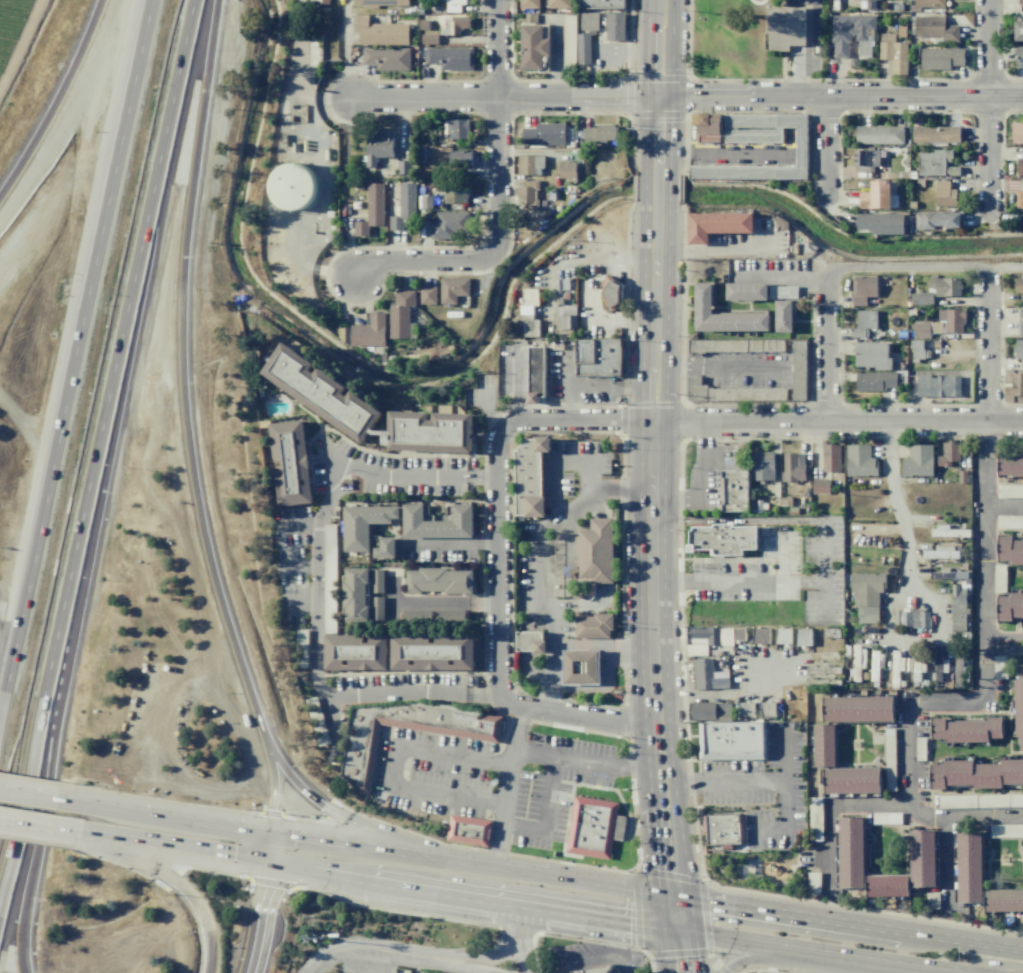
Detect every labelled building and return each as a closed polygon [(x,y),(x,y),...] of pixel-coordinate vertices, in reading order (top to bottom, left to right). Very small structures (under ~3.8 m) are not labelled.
[(446,12),(446,0),(466,0),(466,5),(459,5),(459,12),(446,12)] [(520,8),(520,0),(539,0),(539,8),(520,8)] [(547,8),(547,0),(570,0),(570,8),(547,8)] [(578,9),(578,0),(624,0),(624,9),(578,9)] [(860,9),(860,0),(875,0),(875,9),(860,9)] [(767,7),(805,7),(805,46),(795,46),(788,46),(788,51),(767,51),(767,7)] [(579,12),(598,12),(598,30),(579,30),(579,12)] [(606,13),(624,13),(624,41),(606,40),(606,13)] [(870,35),(870,56),(858,56),(858,40),(855,40),(855,34),(850,34),(850,42),(847,42),(847,57),(833,57),(833,42),(831,42),(831,15),(875,15),(875,30),(872,30),(872,35),(870,35)] [(352,16),(368,16),(368,24),(407,23),(407,44),(358,44),(358,32),(352,32),(352,16)] [(914,16),(944,16),(944,25),(958,25),(958,42),(942,42),(942,37),(914,37),(914,16)] [(469,17),(469,28),(459,28),(459,35),(441,35),(441,28),(445,28),(445,17),(469,17)] [(419,20),(427,20),(427,29),(419,29),(419,20)] [(1015,21),(1022,21),(1022,41),(1015,41),(1015,21)] [(520,25),(542,25),(542,39),(549,39),(549,55),(542,55),(542,69),(520,69),(520,53),(528,53),(528,48),(520,48),(520,25)] [(907,42),(906,74),(886,74),(887,59),(879,59),(879,33),(894,34),(894,42),(907,42)] [(420,34),(437,34),(437,44),(421,44),(420,34)] [(576,34),(589,34),(590,64),(576,65),(576,34)] [(362,48),(409,48),(409,70),(376,70),(376,64),(362,64),(362,48)] [(426,48),(472,48),(472,70),(439,70),(439,64),(426,64),(426,48)] [(963,48),(963,65),(946,66),(946,69),(920,69),(920,49),(963,48)] [(698,114),(719,114),(720,142),(698,142),(698,114)] [(724,115),(806,115),(806,179),(688,179),(688,166),(794,166),(794,128),(781,128),(781,142),(724,142),(724,115)] [(449,120),(468,120),(468,139),(449,139),(449,120)] [(535,123),(565,124),(565,144),(522,144),(522,128),(535,128),(535,123)] [(1011,123),(1022,123),(1022,143),(1011,143),(1011,123)] [(596,125),(617,125),(617,140),(583,140),(583,128),(596,128),(596,125)] [(855,144),(903,143),(903,126),(855,126),(855,144)] [(912,126),(912,142),(959,142),(959,126),(912,126)] [(365,133),(392,133),(393,157),(375,157),(375,167),(365,167),(365,133)] [(918,175),(959,175),(959,164),(945,164),(945,161),(952,161),(952,149),(933,149),(933,152),(918,152),(918,175)] [(457,150),(472,150),(472,167),(448,168),(448,152),(457,152),(457,150)] [(854,150),(884,150),(883,171),(853,171),(854,150)] [(518,155),(544,155),(544,169),(540,169),(540,175),(518,175),(518,155)] [(414,161),(414,174),(396,175),(396,161),(414,161)] [(558,162),(575,162),(576,182),(566,182),(566,177),(558,177),(558,162)] [(274,173),(279,168),(286,164),(294,163),(302,165),(309,169),(314,175),(317,183),(317,191),(314,198),(309,204),(303,208),(296,210),(288,210),(281,207),(275,202),(271,195),(270,188),(270,180),(274,173)] [(286,164),(274,167),(274,171),(268,171),(263,198),(275,202),(271,195),(270,188),(270,180),(274,173),(279,168),(286,164)] [(516,186),(523,186),(523,180),(537,181),(537,191),(535,191),(535,199),(538,199),(537,210),(522,209),(522,204),(515,204),(516,186)] [(870,181),(889,180),(889,208),(858,208),(858,193),(870,192),(870,181)] [(935,180),(949,180),(949,189),(956,189),(956,206),(935,206),(935,180)] [(366,183),(384,183),(385,226),(368,226),(368,235),(353,236),(353,221),(366,221),(366,183)] [(399,183),(416,183),(417,219),(401,219),(401,230),(388,230),(388,216),(399,216),(399,183)] [(443,203),(466,203),(466,187),(443,186),(443,203)] [(420,195),(431,196),(431,209),(420,209),(420,195)] [(435,211),(468,212),(467,230),(450,229),(450,239),(429,238),(430,221),(435,221),(435,211)] [(752,212),(752,233),(707,233),(707,245),(687,245),(687,213),(752,212)] [(922,212),(961,212),(961,228),(943,228),(943,225),(934,225),(934,229),(922,229),(922,212)] [(903,213),(903,234),(869,234),(869,230),(856,230),(855,213),(903,213)] [(775,224),(779,224),(779,230),(787,229),(786,222),(781,218),(775,218),(775,224)] [(607,275),(621,284),(621,305),(608,312),(598,293),(607,275)] [(852,277),(876,277),(876,297),(866,297),(866,306),(853,306),(852,277)] [(439,278),(469,278),(468,296),(456,296),(455,304),(439,304),(439,278)] [(927,278),(960,278),(960,296),(935,296),(935,288),(928,288),(927,278)] [(1013,278),(1022,278),(1022,293),(1014,293),(1013,278)] [(694,284),(711,283),(711,314),(768,314),(768,331),(694,331),(694,284)] [(725,283),(766,283),(766,300),(725,300),(725,283)] [(768,286),(768,298),(797,298),(797,286),(768,286)] [(419,287),(437,287),(437,304),(419,304),(419,287)] [(538,337),(538,320),(532,320),(532,306),(537,306),(538,289),(519,289),(519,302),(520,302),(520,336),(538,337)] [(414,290),(414,308),(409,308),(409,338),(389,338),(389,303),(395,303),(395,290),(414,290)] [(910,293),(932,292),(932,305),(910,306),(910,293)] [(775,301),(791,300),(791,332),(775,332),(775,301)] [(556,329),(575,329),(575,306),(556,306),(556,329)] [(938,309),(965,309),(965,324),(962,324),(962,332),(945,332),(945,320),(938,320),(938,309)] [(856,310),(876,310),(876,329),(864,329),(864,338),(849,338),(849,328),(856,328),(856,310)] [(369,312),(384,312),(384,346),(349,346),(349,325),(369,325),(369,312)] [(912,323),(929,323),(929,338),(912,338),(912,323)] [(1014,338),(1022,338),(1022,367),(1020,367),(1020,359),(1014,359),(1014,338)] [(688,352),(783,351),(783,339),(688,340),(688,352)] [(575,340),(622,340),(622,377),(618,377),(575,377),(575,340)] [(912,358),(924,358),(925,349),(922,350),(922,340),(910,340),(909,350),(912,350),(912,358)] [(854,342),(887,341),(888,358),(891,358),(891,370),(875,370),(875,366),(854,367),(854,342)] [(389,410),(429,412),(429,419),(432,419),(433,412),(473,414),(471,454),(387,451),(387,446),(379,446),(379,436),(372,436),(368,433),(360,444),(261,373),(283,342),(315,364),(310,371),(314,373),(318,367),(346,387),(342,394),(346,397),(351,391),(383,413),(372,428),(375,429),(388,430),(389,410)] [(792,342),(805,342),(805,400),(687,400),(687,376),(701,376),(701,385),(706,385),(706,389),(792,389),(792,342)] [(528,347),(544,347),(544,397),(538,397),(538,404),(528,404),(528,398),(528,347)] [(854,371),(905,371),(904,384),(895,384),(895,388),(884,388),(884,392),(854,392),(854,371)] [(1011,374),(1022,373),(1022,396),(1011,396),(1011,374)] [(915,376),(959,375),(960,396),(916,397),(915,376)] [(268,424),(303,420),(311,502),(277,506),(273,468),(280,467),(280,461),(273,461),(268,424)] [(535,436),(550,436),(550,451),(548,451),(549,517),(515,517),(515,450),(517,450),(517,447),(526,438),(535,438),(535,436)] [(822,441),(822,471),(839,471),(839,444),(830,444),(830,441),(822,441)] [(942,443),(959,443),(959,461),(949,461),(949,465),(936,465),(936,455),(942,455),(942,443)] [(869,445),(869,458),(876,458),(876,476),(845,476),(845,445),(869,445)] [(908,445),(931,445),(931,476),(901,476),(901,461),(903,461),(903,457),(908,457),(908,445)] [(773,452),(773,480),(749,480),(749,452),(773,452)] [(782,453),(804,453),(804,480),(796,480),(796,481),(780,481),(780,471),(782,471),(782,453)] [(1010,453),(1022,453),(1022,477),(1010,477),(1010,474),(1010,456),(1010,453)] [(997,474),(997,456),(1010,456),(1010,474),(997,474)] [(746,470),(733,470),(721,470),(721,512),(746,512),(746,470)] [(957,470),(966,470),(966,483),(957,483),(957,470)] [(812,479),(829,479),(828,494),(811,493),(812,479)] [(451,504),(472,504),(472,537),(402,537),(402,504),(423,504),(423,520),(451,520),(451,504)] [(343,506),(399,506),(399,519),(391,519),(391,524),(368,524),(368,551),(343,551),(343,506)] [(578,579),(578,529),(590,529),(590,518),(614,518),(614,584),(590,584),(591,579),(578,579)] [(712,526),(691,526),(691,530),(688,530),(688,549),(710,549),(710,555),(741,555),(741,549),(756,549),(755,526),(733,526),(733,523),(712,524),(712,526)] [(323,524),(335,524),(335,633),(323,633),(323,524)] [(969,530),(948,529),(949,527),(930,526),(930,536),(969,537),(969,530)] [(996,535),(1011,535),(1011,539),(1011,558),(996,558),(996,535)] [(379,537),(394,537),(393,558),(372,558),(372,547),(379,547),(379,537)] [(1022,564),(1022,539),(1011,539),(1011,558),(1010,563),(1022,564)] [(922,551),(922,558),(957,559),(957,545),(934,545),(934,551),(922,551)] [(344,567),(368,568),(368,621),(344,621),(344,567)] [(418,568),(447,568),(447,570),(472,571),(472,581),(475,581),(475,597),(465,597),(465,594),(444,594),(444,591),(421,591),(421,593),(406,593),(406,571),(418,571),(418,568)] [(370,569),(383,569),(383,592),(370,592),(370,569)] [(931,572),(967,571),(967,578),(931,579),(931,572)] [(850,573),(885,573),(885,588),(883,588),(883,592),(878,592),(878,606),(853,606),(853,592),(850,592),(850,573)] [(951,631),(965,631),(965,588),(959,588),(959,584),(951,584),(951,631)] [(1011,591),(1022,591),(1022,616),(1011,616),(1011,597),(1011,591)] [(370,596),(383,596),(383,619),(370,619),(370,596)] [(997,596),(1011,597),(1011,616),(1011,620),(997,620),(997,596)] [(857,606),(878,606),(878,623),(857,623),(857,606)] [(893,611),(907,611),(907,610),(921,609),(921,612),(928,612),(928,617),(930,617),(930,627),(893,627),(893,611)] [(402,610),(431,610),(431,622),(402,622),(402,610)] [(435,610),(464,610),(464,622),(435,622),(435,610)] [(573,614),(573,638),(609,638),(609,629),(612,630),(612,614),(573,614)] [(732,640),(732,646),(706,646),(706,655),(687,656),(687,626),(732,626),(732,628),(732,640)] [(732,628),(745,628),(745,640),(732,640),(732,628)] [(752,628),(768,628),(768,643),(752,644),(752,628)] [(775,628),(791,628),(791,643),(775,643),(775,628)] [(795,628),(811,628),(812,645),(795,646),(795,628)] [(516,632),(516,651),(524,651),(532,651),(532,654),(545,654),(545,640),(541,640),(541,632),(524,632),(516,632)] [(323,635),(323,670),(386,669),(386,635),(323,635)] [(390,670),(390,635),(473,635),(473,670),(390,670)] [(854,669),(864,669),(864,650),(854,649),(854,669)] [(562,650),(562,684),(599,684),(599,650),(562,650)] [(692,689),(728,688),(727,677),(713,678),(712,658),(691,659),(692,689)] [(1017,681),(1022,681),(1022,735),(1018,735),(1014,735),(1013,681),(1017,681)] [(820,697),(891,696),(891,720),(821,721),(820,697)] [(498,742),(502,716),(480,713),(480,710),(416,701),(350,706),(340,774),(352,787),(358,789),(358,793),(368,795),(380,724),(498,742)] [(688,702),(689,720),(731,720),(731,702),(688,702)] [(738,702),(753,702),(753,718),(739,718),(738,702)] [(760,702),(775,702),(775,718),(760,718),(760,702)] [(1001,716),(1001,738),(986,738),(986,721),(986,716),(1001,716)] [(930,738),(930,717),(944,717),(944,721),(944,738),(930,738)] [(763,721),(763,759),(699,760),(698,722),(763,721)] [(944,721),(986,721),(986,738),(986,742),(945,742),(944,738),(944,721)] [(812,724),(833,724),(834,765),(813,766),(812,724)] [(1000,763),(1000,784),(1022,784),(1022,758),(1000,758),(1000,763)] [(943,759),(972,759),(972,763),(972,785),(943,785),(943,769),(943,765),(943,759)] [(1000,789),(972,789),(972,785),(972,763),(1000,763),(1000,784),(1000,789)] [(929,789),(929,765),(943,765),(943,769),(943,785),(943,789),(929,789)] [(823,769),(879,768),(879,792),(823,794),(823,769)] [(565,852),(609,859),(618,802),(574,795),(565,852)] [(445,841),(487,848),(492,821),(450,814),(445,841)] [(744,815),(746,851),(722,852),(721,844),(707,845),(705,815),(739,814),(739,815),(744,815)] [(837,816),(862,816),(862,886),(837,886),(837,816)] [(908,830),(933,829),(934,884),(909,884),(908,830)] [(956,831),(981,831),(981,901),(956,901),(956,831)] [(864,875),(907,875),(907,895),(865,895),(864,875)] [(984,890),(1022,889),(1022,910),(984,910),(984,890)] [(570,972),(610,972),(615,965),(570,972)]
